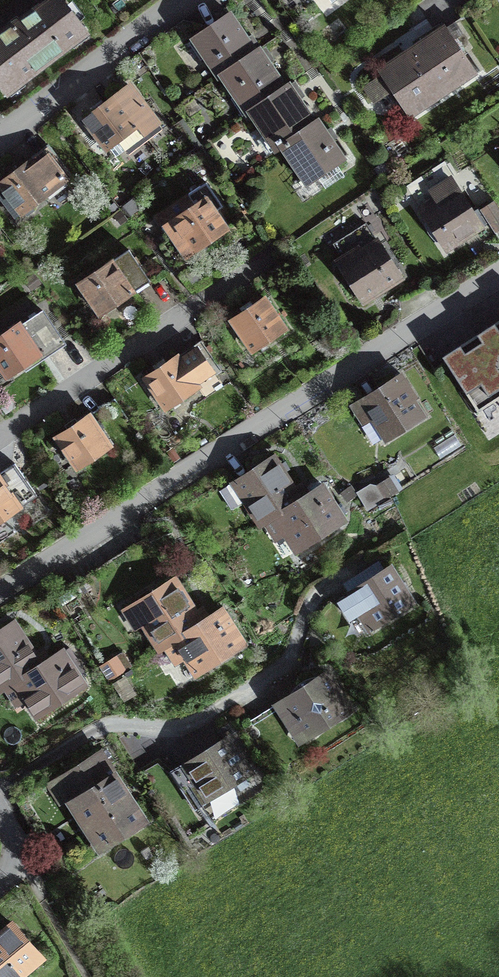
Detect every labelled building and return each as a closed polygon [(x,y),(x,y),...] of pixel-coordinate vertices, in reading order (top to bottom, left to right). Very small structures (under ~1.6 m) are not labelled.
[(61,0),(52,0),(16,23),(0,33),(0,84),(6,92),(85,31),(61,0)] [(299,2),(298,0),(278,0),(285,10),(286,11),(299,2)] [(244,32),(231,13),(193,38),(194,40),(196,39),(206,54),(203,55),(218,77),(260,48),(259,47),(256,50),(244,32)] [(474,72),(445,28),(381,71),(410,115),(474,72)] [(247,113),(289,84),(289,83),(285,85),(273,67),(260,48),(218,77),(219,78),(223,76),(237,96),(239,95),(249,110),(246,112),(247,113)] [(275,150),(318,120),(317,119),(314,121),(305,108),(289,84),(247,113),(247,114),(250,113),(275,150)] [(161,129),(129,85),(83,119),(106,150),(118,140),(128,154),(161,129)] [(331,139),(318,120),(275,150),(276,151),(282,147),(307,184),(344,159),(331,139)] [(212,135),(202,121),(191,128),(201,142),(212,135)] [(48,146),(0,182),(0,187),(4,192),(0,196),(0,197),(15,217),(21,213),(21,214),(71,176),(48,146)] [(488,220),(481,209),(473,214),(449,176),(430,188),(441,204),(425,214),(445,246),(488,220)] [(187,256),(227,229),(215,211),(221,207),(206,184),(156,217),(170,239),(174,236),(187,256)] [(488,220),(495,231),(498,229),(498,207),(495,200),(481,209),(488,220)] [(362,300),(400,276),(378,243),(376,244),(372,239),(375,237),(366,223),(333,245),(346,264),(341,268),(362,300)] [(79,283),(100,315),(150,281),(128,249),(79,283)] [(283,264),(272,271),(278,280),(289,272),(283,264)] [(286,328),(265,297),(231,320),(252,351),(286,328)] [(43,310),(20,325),(19,323),(0,335),(0,367),(6,377),(63,340),(43,310)] [(478,333),(498,366),(498,320),(478,333)] [(477,412),(498,398),(498,366),(478,333),(442,356),(477,412)] [(213,372),(197,348),(181,359),(178,355),(144,378),(165,410),(199,387),(197,383),(213,372)] [(417,397),(402,374),(353,405),(365,423),(373,417),(388,439),(423,417),(411,400),(417,397)] [(111,446),(89,415),(56,438),(78,469),(111,446)] [(261,525),(274,517),(274,516),(300,500),(300,499),(273,457),(220,490),(232,508),(245,500),(261,525)] [(14,464),(0,473),(0,521),(37,496),(14,464)] [(393,483),(390,479),(378,486),(385,498),(402,488),(397,481),(393,483)] [(274,516),(274,517),(296,552),(345,521),(322,485),(300,499),(300,500),(274,516)] [(413,601),(390,566),(347,593),(349,595),(340,601),(350,617),(360,611),(371,628),(413,601)] [(162,648),(163,647),(174,640),(200,623),(199,622),(172,580),(134,605),(162,648)] [(174,640),(163,647),(175,666),(186,659),(196,674),(244,644),(221,608),(199,622),(200,623),(174,640)] [(40,664),(13,622),(0,630),(0,688),(2,690),(15,682),(14,681),(40,665),(40,664)] [(14,681),(15,682),(36,716),(84,686),(61,650),(40,664),(40,665),(14,681)] [(123,652),(101,666),(110,680),(132,666),(123,652)] [(349,709),(327,674),(277,706),(289,725),(297,720),(307,736),(349,709)] [(251,772),(228,736),(172,771),(195,808),(251,772)] [(75,806),(80,814),(122,787),(100,751),(57,778),(75,806)] [(57,778),(25,798),(43,826),(75,806),(57,778)] [(80,814),(102,848),(144,821),(122,787),(80,814)] [(0,934),(0,976),(17,976),(40,958),(11,924),(0,934)]
